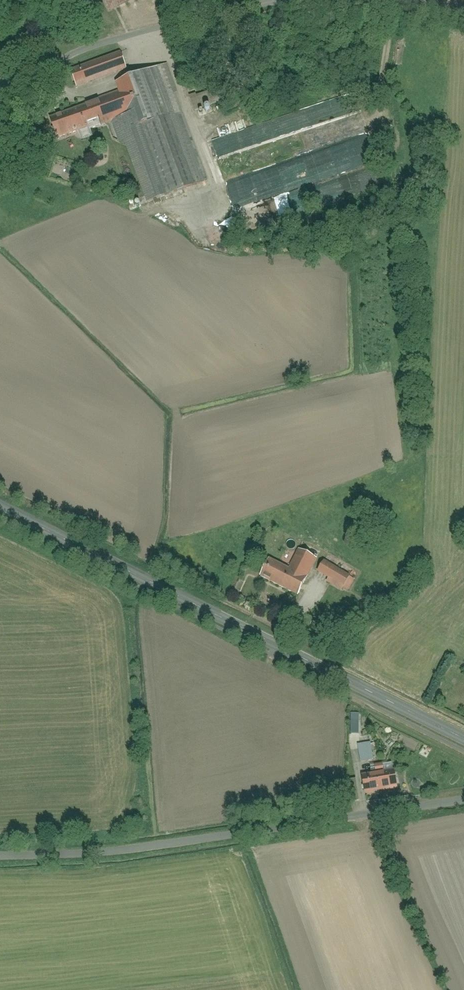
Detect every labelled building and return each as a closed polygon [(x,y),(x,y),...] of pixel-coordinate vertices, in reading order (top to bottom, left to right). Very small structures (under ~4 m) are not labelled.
[(112,11),(139,0),(107,0),(112,11)] [(71,73),(76,89),(130,71),(125,55),(71,73)] [(52,117),(61,142),(117,123),(144,202),(206,181),(167,67),(120,83),(123,93),(52,117)] [(194,97),(197,111),(222,105),(219,91),(194,97)] [(275,558),(264,577),(301,597),(319,562),(301,552),(292,568),(275,558)] [(331,558),(322,574),(346,589),(356,573),(331,558)] [(362,709),(354,709),(353,721),(361,722),(362,709)] [(374,740),(359,741),(361,763),(376,762),(374,740)] [(364,773),(368,794),(401,789),(398,767),(364,773)]
